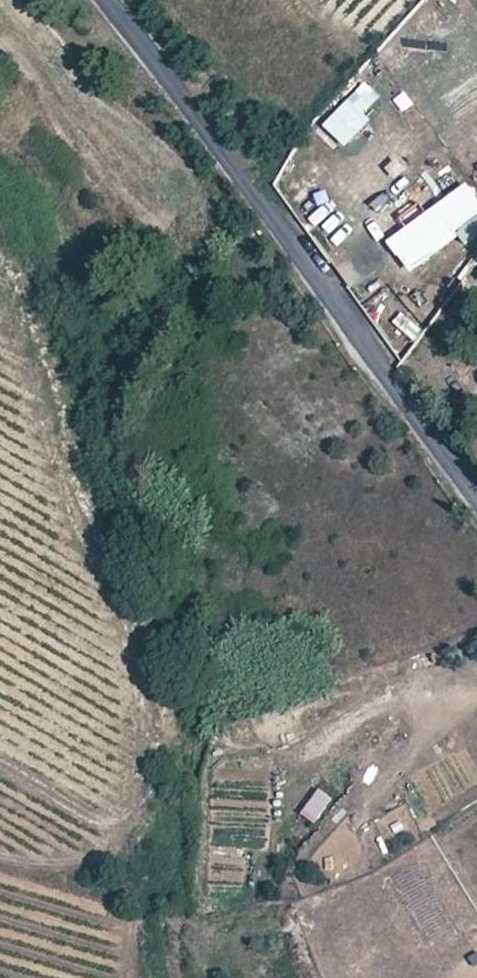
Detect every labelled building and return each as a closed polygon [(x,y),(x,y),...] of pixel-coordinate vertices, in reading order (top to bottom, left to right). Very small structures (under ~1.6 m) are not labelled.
[(363,86),(326,126),(337,137),(375,96),(363,86)] [(389,236),(411,267),(457,234),(464,245),(476,236),(476,199),(465,183),(389,236)] [(190,507),(181,513),(186,519),(194,514),(190,507)] [(315,826),(334,800),(319,789),(300,814),(315,826)]
